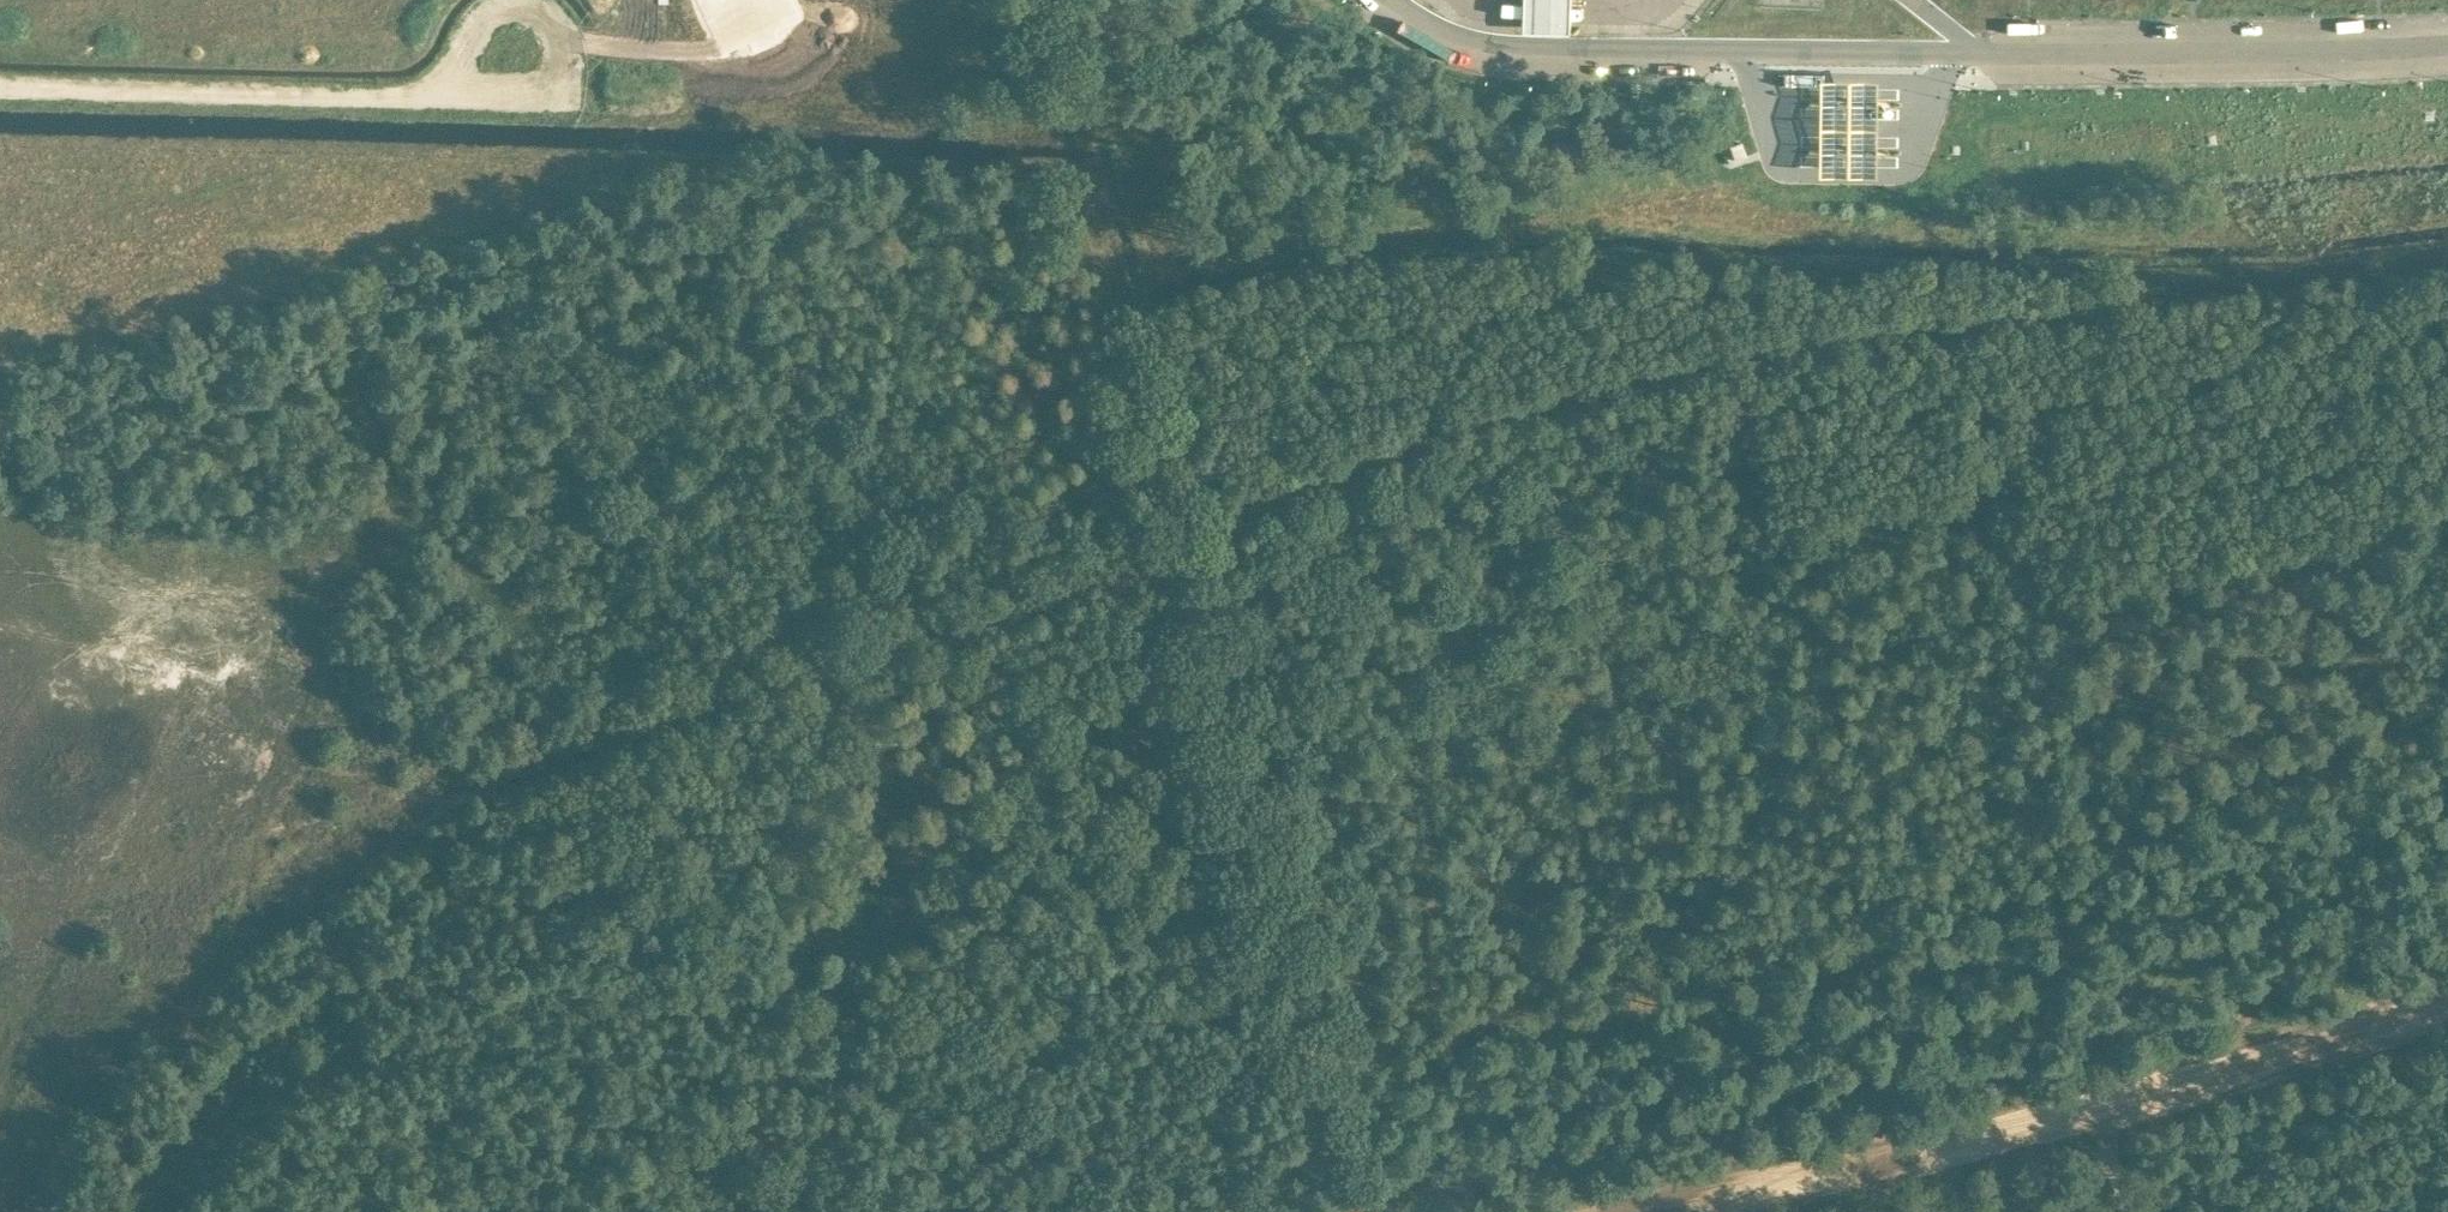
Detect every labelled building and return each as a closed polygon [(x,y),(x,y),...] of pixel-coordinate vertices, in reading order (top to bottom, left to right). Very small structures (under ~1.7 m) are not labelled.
[(723,47),(726,46),(731,55),(754,44),(750,35),(769,25),(774,34),(796,23),(792,14),(795,13),(789,0),(700,0),(723,47)] [(1524,24),(1571,25),(1571,0),(1525,0),(1524,24)] [(1878,71),(1820,72),(1820,102),(1820,127),(1820,151),(1820,170),(1878,169),(1878,151),(1878,129),(1878,103),(1878,71)]
